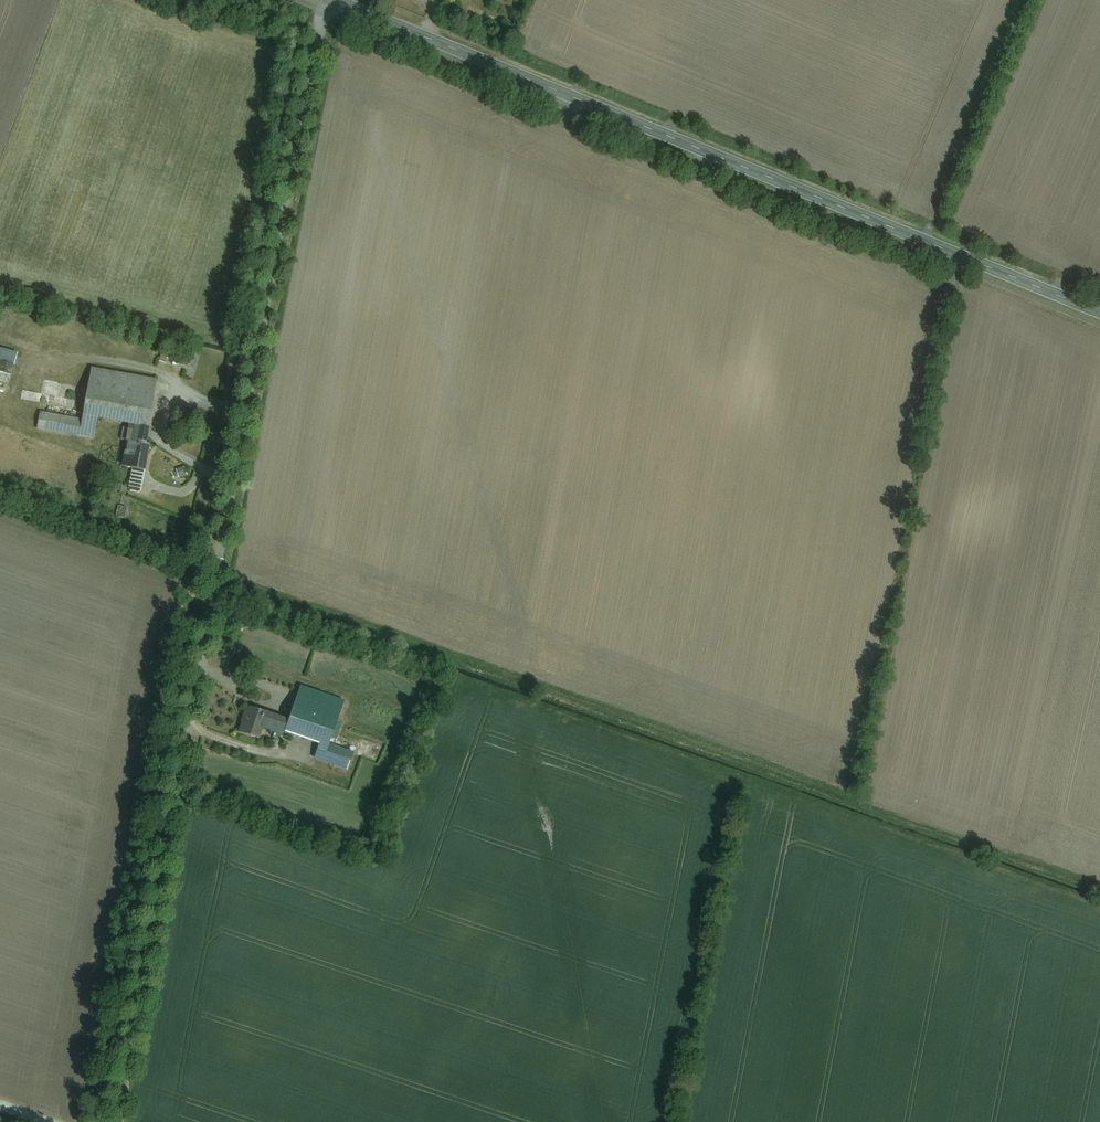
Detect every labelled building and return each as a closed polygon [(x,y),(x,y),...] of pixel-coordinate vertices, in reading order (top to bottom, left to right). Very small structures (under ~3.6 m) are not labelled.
[(15,424),(18,412),(4,408),(6,398),(8,399),(21,351),(5,347),(0,367),(0,420),(15,424)] [(188,367),(189,354),(172,353),(171,366),(188,367)] [(117,473),(142,478),(158,384),(91,372),(82,424),(41,417),(38,434),(98,445),(101,428),(124,432),(117,473)] [(127,509),(115,507),(111,522),(123,525),(127,509)] [(253,742),(257,729),(320,749),(316,760),(349,771),(354,757),(336,751),(351,704),(298,687),(288,718),(250,706),(240,737),(253,742)]
